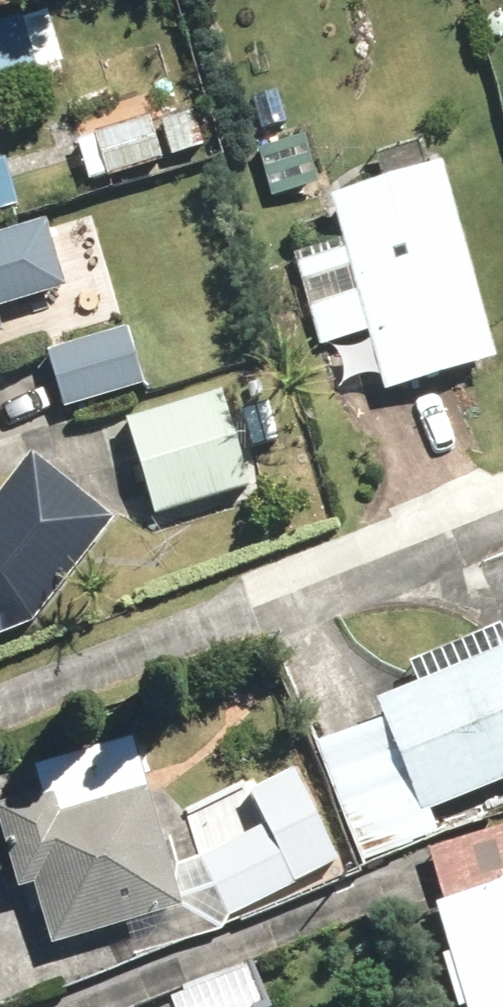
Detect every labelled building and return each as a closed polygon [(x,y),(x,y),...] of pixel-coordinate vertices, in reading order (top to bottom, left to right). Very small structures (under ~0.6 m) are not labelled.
[(42,12),(0,25),(0,83),(58,65),(42,12)] [(143,124),(70,144),(82,186),(191,156),(181,119),(144,129),(143,124)] [(479,365),(424,173),(316,204),(328,246),(290,257),(298,285),(339,273),(346,298),(305,310),(316,348),(359,336),(376,394),(479,365)] [(51,297),(30,226),(0,236),(0,313),(51,297)] [(131,389),(113,336),(37,362),(56,415),(131,389)] [(217,394),(113,429),(144,524),(249,489),(217,394)] [(103,521),(17,457),(0,480),(0,638),(22,629),(103,521)] [(370,707),(382,737),(312,765),(351,860),(429,829),(422,813),(502,781),(502,654),(370,707)] [(216,922),(332,866),(288,773),(237,797),(253,833),(198,859),(160,872),(115,741),(16,775),(24,799),(0,808),(0,877),(7,897),(20,892),(40,951),(117,930),(128,962),(219,931),(216,922)] [(423,912),(430,934),(401,944),(423,1006),(502,1006),(502,830),(423,858),(440,906),(423,912)] [(164,1005),(165,1006),(256,1006),(245,976),(164,1005)]
